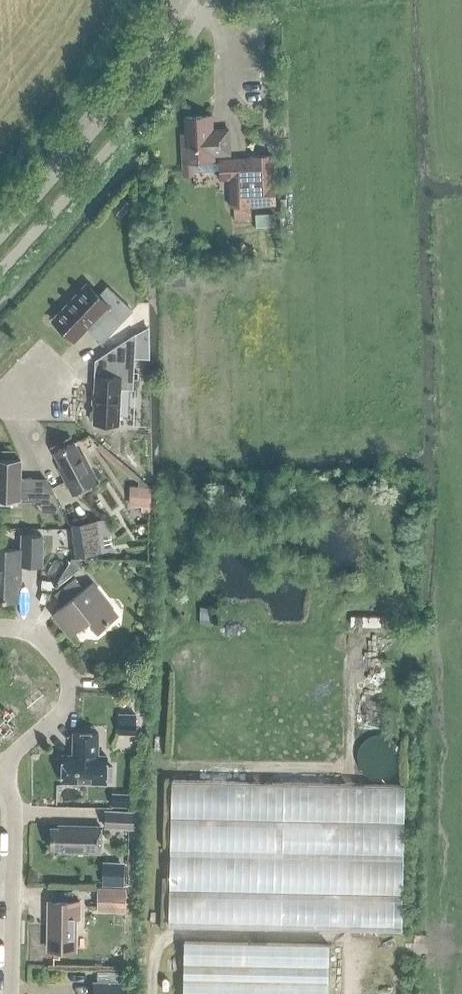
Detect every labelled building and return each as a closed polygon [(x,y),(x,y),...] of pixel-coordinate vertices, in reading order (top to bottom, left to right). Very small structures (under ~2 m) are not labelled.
[(185,134),(181,134),(183,176),(194,175),(193,171),(219,170),(218,162),(211,163),(211,161),(214,160),(214,155),(229,155),(228,130),(209,131),(208,116),(184,117),(185,134)] [(273,184),(272,184),(271,156),(252,156),(252,158),(218,160),(218,162),(219,170),(219,180),(229,180),(229,207),(233,207),(234,220),(249,219),(248,205),(273,204),(273,184)] [(122,197),(114,206),(123,214),(131,205),(122,197)] [(86,328),(101,342),(132,310),(111,290),(102,299),(86,284),(52,320),(74,341),(86,328)] [(134,354),(147,354),(147,327),(135,334),(135,336),(135,340),(134,346),(134,354)] [(120,388),(132,389),(134,354),(135,340),(135,334),(135,333),(100,356),(109,370),(109,376),(95,376),(94,409),(90,411),(90,415),(93,418),(93,423),(118,424),(120,388)] [(58,467),(72,494),(97,481),(83,454),(81,456),(73,441),(53,452),(61,466),(58,467)] [(19,499),(20,460),(0,460),(0,499),(19,499)] [(46,478),(36,478),(35,500),(42,500),(58,500),(46,478)] [(150,488),(136,487),(136,505),(142,506),(150,506),(150,488)] [(99,552),(95,521),(71,524),(76,556),(99,552)] [(0,548),(0,599),(17,600),(18,581),(20,581),(21,565),(41,566),(42,535),(21,535),(21,549),(0,548)] [(54,611),(72,634),(89,621),(97,632),(117,616),(91,583),(83,588),(75,577),(54,593),(63,604),(54,611)] [(212,625),(212,608),(200,608),(200,624),(212,625)] [(119,723),(119,735),(135,735),(136,723),(119,723)] [(112,780),(112,766),(106,766),(106,755),(97,755),(98,733),(73,732),(72,757),(63,757),(62,780),(78,780),(80,782),(105,783),(106,780),(112,780)] [(176,777),(174,921),(407,926),(408,854),(410,854),(411,782),(176,777)] [(103,828),(134,829),(134,812),(103,811),(103,828)] [(58,851),(100,852),(101,826),(59,825),(59,828),(51,828),(50,848),(58,848),(58,851)] [(123,863),(102,863),(102,884),(123,884),(123,863)] [(96,911),(125,912),(125,888),(96,888),(96,911)] [(79,918),(80,902),(49,901),(48,950),(74,950),(75,918),(79,918)] [(328,944),(183,941),(182,993),(326,993),(328,944)] [(93,982),(93,993),(121,993),(121,982),(93,982)]
